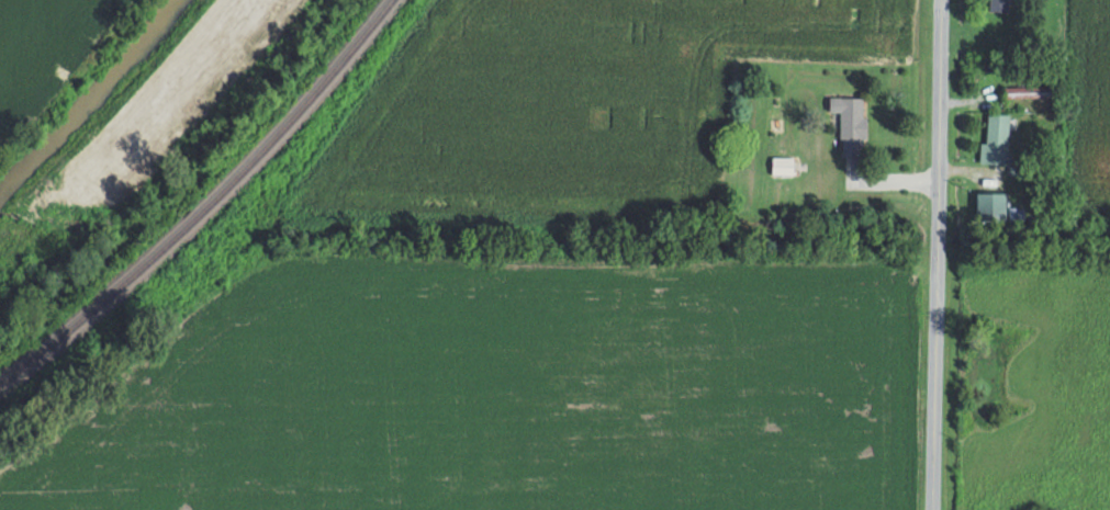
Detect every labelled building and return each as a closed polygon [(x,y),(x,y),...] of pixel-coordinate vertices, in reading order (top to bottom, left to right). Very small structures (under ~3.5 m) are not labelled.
[(1009,12),(1009,0),(990,0),(990,12),(1009,12)] [(1043,97),(1043,88),(1005,88),(1005,97),(1043,97)] [(841,154),(867,154),(866,96),(829,96),(829,111),(841,111),(841,154)] [(981,163),(1009,163),(1010,113),(987,113),(986,142),(981,142),(981,163)] [(793,174),(793,157),(772,157),(772,174),(793,174)] [(977,221),(1005,221),(1005,192),(977,192),(977,221)]
